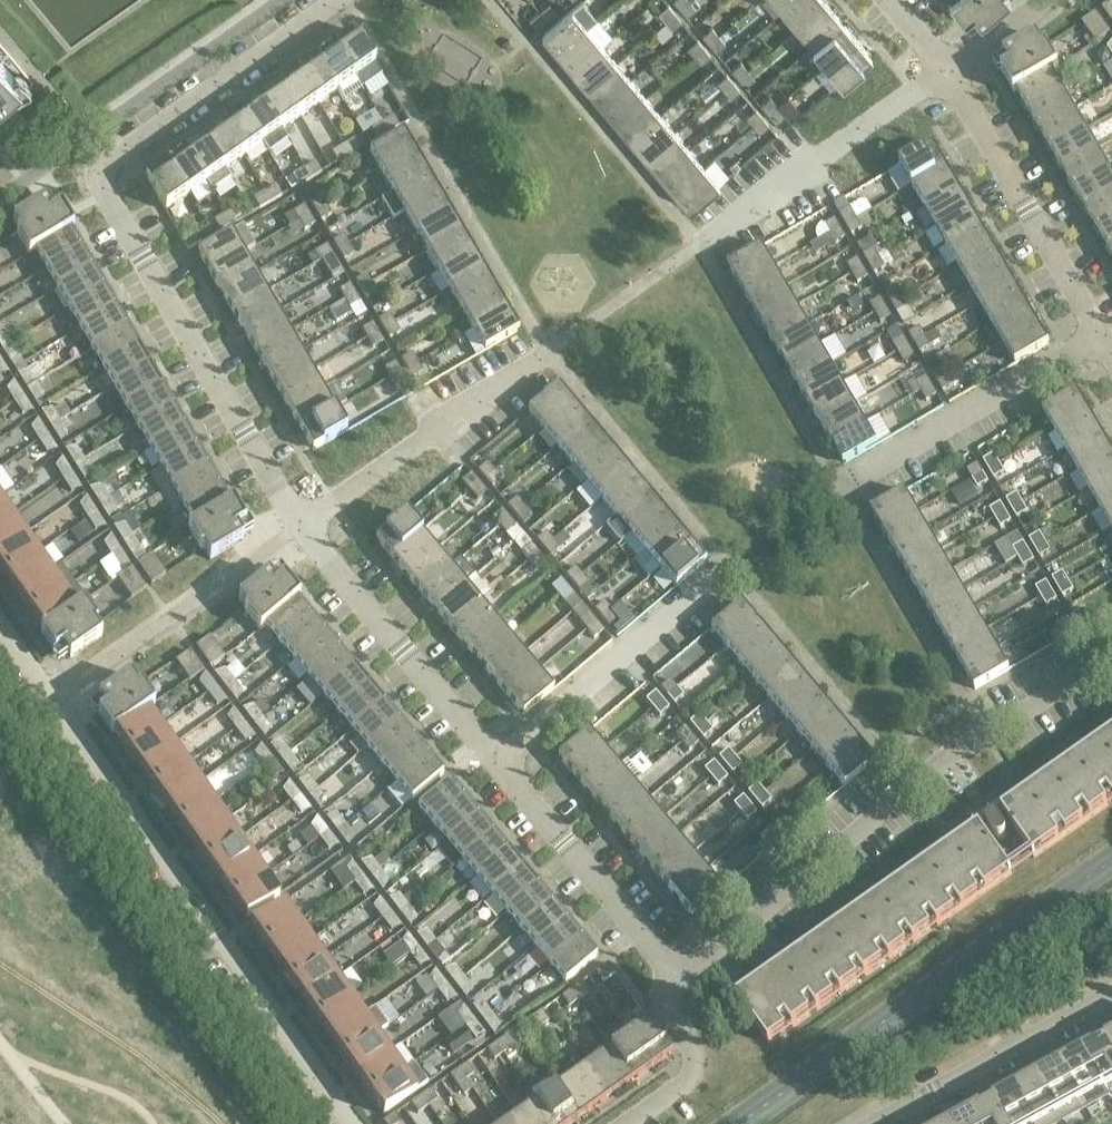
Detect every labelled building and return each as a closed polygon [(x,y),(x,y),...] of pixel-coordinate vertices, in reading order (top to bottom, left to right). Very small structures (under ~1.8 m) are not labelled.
[(673,1),(680,9),(689,1),(688,0),(674,0),(673,1)] [(691,3),(697,9),(700,6),(695,0),(691,3)] [(782,12),(796,0),(772,0),(782,12)] [(823,0),(796,0),(782,12),(797,30),(827,4),(823,0)] [(963,18),(971,12),(979,22),(1005,0),(948,0),(963,18)] [(582,1),(572,10),(541,35),(557,53),(587,28),(597,19),(582,1)] [(696,9),(689,1),(680,9),(686,17),(696,9)] [(1101,9),(1106,15),(1111,11),(1111,1),(1101,9)] [(549,3),(539,12),(547,21),(557,13),(549,3)] [(841,22),(827,4),(797,30),(811,47),(841,22)] [(675,13),(668,5),(658,13),(665,21),(675,13)] [(547,21),(539,12),(529,20),(537,30),(547,21)] [(681,22),(675,13),(665,21),(672,29),(681,22)] [(1096,13),(1081,23),(1086,29),(1100,19),(1096,13)] [(1105,26),(1100,19),(1086,29),(1091,36),(1105,26)] [(856,39),(841,22),(811,47),(826,64),(856,39)] [(665,25),(655,33),(663,42),(673,34),(665,25)] [(1110,32),(1105,26),(1091,36),(1095,43),(1110,32)] [(602,45),(587,28),(557,53),(571,71),(602,45)] [(712,28),(702,36),(709,44),(718,36),(712,28)] [(359,41),(352,31),(333,45),(355,77),(363,88),(382,75),(361,40),(359,41)] [(725,44),(718,36),(709,44),(716,52),(725,44)] [(1037,37),(1021,46),(1003,56),(1010,67),(1001,72),(1014,94),(1017,93),(1016,91),(1052,71),(1052,72),(1059,68),(1046,46),(1043,48),(1037,37)] [(871,57),(856,39),(826,64),(841,83),(871,57)] [(704,48),(697,40),(688,48),(694,56),(704,48)] [(355,77),(333,45),(314,58),(337,90),(343,102),(362,89),(355,77)] [(616,63),(602,45),(571,71),(586,88),(616,63)] [(711,56),(704,48),(694,56),(701,64),(711,56)] [(337,90),(314,58),(295,71),(318,103),(337,90)] [(21,83),(0,63),(0,101),(21,83)] [(631,80),(616,63),(586,88),(601,105),(631,80)] [(741,63),(731,71),(738,79),(748,71),(741,63)] [(318,103),(295,71),(277,84),(300,117),(318,103)] [(754,79),(748,71),(738,79),(745,87),(754,79)] [(1016,91),(1017,93),(1027,110),(1025,112),(1025,113),(1063,90),(1052,72),(1052,71),(1016,91)] [(733,83),(726,75),(717,83),(724,91),(733,83)] [(645,97),(631,80),(601,105),(615,123),(645,97)] [(740,91),(733,83),(724,91),(730,99),(740,91)] [(300,117),(277,84),(258,97),(281,130),(300,117)] [(1075,110),(1063,90),(1025,113),(1028,111),(1039,130),(1036,132),(1075,110)] [(288,140),(281,130),(258,97),(239,111),(262,143),(270,154),(288,140)] [(660,115),(645,97),(615,123),(630,140),(660,115)] [(770,98),(761,105),(767,114),(777,106),(770,98)] [(680,99),(673,104),(677,108),(683,103),(680,99)] [(785,116),(777,106),(767,114),(776,124),(785,116)] [(762,118),(755,110),(746,118),(753,126),(762,118)] [(1086,129),(1075,110),(1036,132),(1037,133),(1039,131),(1050,150),(1047,151),(1048,152),(1086,129)] [(262,143),(239,111),(221,124),(243,156),(262,143)] [(675,132),(660,115),(630,140),(644,158),(675,132)] [(393,116),(382,123),(388,133),(399,127),(393,116)] [(769,126),(762,118),(753,126),(760,134),(769,126)] [(388,133),(382,123),(371,129),(377,140),(388,133)] [(243,156),(221,124),(202,137),(225,169),(243,156)] [(1098,149),(1086,129),(1048,152),(1051,151),(1062,170),(1059,171),(1059,172),(1098,149)] [(415,153),(403,132),(369,152),(381,173),(415,153)] [(689,150),(675,132),(644,158),(659,175),(689,150)] [(230,177),(225,169),(202,137),(184,150),(206,182),(211,191),(230,177)] [(354,139),(343,146),(349,156),(360,150),(354,139)] [(349,156),(343,146),(331,152),(338,163),(349,156)] [(946,167),(934,146),(900,166),(912,187),(946,167)] [(1109,169),(1098,149),(1059,172),(1060,172),(1063,171),(1073,189),(1071,191),(1109,169)] [(206,182),(184,150),(165,163),(188,195),(206,182)] [(704,167),(689,150),(659,175),(674,192),(704,167)] [(426,173),(415,153),(381,173),(392,193),(426,173)] [(315,162),(304,168),(310,179),(321,173),(315,162)] [(188,195),(165,163),(145,177),(152,187),(151,187),(165,211),(188,195)] [(719,185),(704,167),(674,192),(689,211),(719,185)] [(957,186),(946,167),(912,187),(923,206),(957,186)] [(310,179),(304,168),(292,175),(299,186),(310,179)] [(1109,169),(1071,191),(1071,192),(1074,190),(1085,209),(1082,211),(1111,194),(1111,174),(1109,169)] [(438,192),(426,173),(392,193),(381,199),(392,219),(404,212),(438,192)] [(275,185),(264,192),(270,202),(282,196),(275,185)] [(969,206),(957,186),(923,206),(935,226),(969,206)] [(270,202),(264,192),(253,198),(259,209),(270,202)] [(449,212),(438,192),(404,212),(415,232),(449,212)] [(1082,211),(1083,212),(1085,210),(1096,229),(1094,230),(1094,231),(1111,220),(1111,194),(1082,211)] [(320,196),(310,202),(315,212),(326,205),(320,196)] [(46,202),(32,210),(12,221),(19,232),(16,234),(29,256),(35,252),(34,251),(70,230),(70,231),(73,230),(61,208),(52,213),(46,202)] [(331,214),(326,205),(315,212),(320,221),(331,214)] [(309,215),(304,206),(293,212),(299,221),(309,215)] [(980,226),(969,206),(935,226),(946,245),(980,226)] [(236,208),(225,214),(231,225),(242,219),(236,208)] [(850,208),(839,214),(846,225),(856,219),(850,208)] [(461,232),(449,212),(415,232),(427,252),(461,232)] [(231,225),(225,214),(214,221),(220,232),(231,225)] [(315,224),(309,215),(299,221),(304,230),(315,224)] [(840,228),(835,219),(824,226),(829,235),(840,228)] [(862,228),(856,219),(846,225),(851,234),(862,228)] [(1094,231),(1097,229),(1108,248),(1105,250),(1111,246),(1111,220),(1094,231)] [(255,247),(243,226),(197,253),(209,273),(243,253),(255,247)] [(992,245),(980,226),(946,245),(958,265),(992,245)] [(845,238),(840,228),(829,235),(835,244),(845,238)] [(34,251),(35,252),(46,271),(84,248),(81,249),(70,231),(70,230),(34,251)] [(472,251),(461,232),(427,252),(438,271),(472,251)] [(182,240),(188,250),(200,243),(194,233),(182,240)] [(343,235),(333,242),(338,251),(349,245),(343,235)] [(332,254),(327,245),(316,251),(322,260),(332,254)] [(354,254),(349,245),(338,251),(343,260),(354,254)] [(1003,265),(992,245),(958,265),(969,285),(1003,265)] [(728,266),(740,287),(774,267),(762,246),(728,266)] [(84,249),(84,248),(46,271),(57,290),(95,268),(95,267),(92,269),(81,250),(84,249)] [(874,249),(863,255),(869,264),(879,258),(874,249)] [(484,271),(472,251),(438,271),(450,291),(484,271)] [(255,273),(243,253),(209,273),(221,293),(255,273)] [(338,263),(332,254),(322,260),(327,269),(338,263)] [(885,267),(879,258),(869,264),(874,273),(885,267)] [(863,268),(858,259),(847,265),(852,274),(863,268)] [(1014,284),(1003,265),(969,285),(980,304),(1014,284)] [(786,287),(774,267),(740,287),(752,306),(786,287)] [(96,268),(95,268),(57,290),(69,310),(107,287),(104,289),(93,270),(96,268)] [(868,277),(863,268),(852,274),(858,283),(868,277)] [(495,291),(484,271),(450,291),(461,310),(495,291)] [(266,293),(255,273),(221,293),(232,313),(266,293)] [(366,275),(356,281),(361,290),(371,284),(366,275)] [(355,293),(350,284),(339,291),(344,300),(355,293)] [(377,293),(371,284),(361,290),(366,299),(377,293)] [(1026,304),(1014,284),(980,304),(992,324),(1026,304)] [(107,288),(107,287),(69,310),(80,329),(118,307),(115,308),(104,290),(107,288)] [(797,306),(786,287),(752,306),(763,326),(797,306)] [(897,288),(886,294),(892,304),(902,297),(897,288)] [(507,310),(495,291),(461,310),(473,330),(507,310)] [(278,312),(266,293),(232,313),(244,332),(278,312)] [(360,303),(355,293),(344,300),(350,309),(360,303)] [(859,297),(847,304),(853,313),(864,306),(859,297)] [(908,306),(902,297),(892,304),(897,313),(908,306)] [(886,307),(881,298),(870,304),(875,313),(886,307)] [(1037,324),(1026,304),(992,324),(1003,344),(1037,324)] [(808,326),(797,306),(763,326),(774,346),(808,326)] [(119,307),(118,307),(80,329),(92,349),(130,327),(130,326),(127,328),(116,309),(119,307)] [(891,316),(886,307),(875,313),(880,322),(891,316)] [(519,331),(507,310),(473,330),(485,351),(519,331)] [(289,332),(278,312),(244,332),(255,352),(289,332)] [(389,314),(378,320),(384,329),(394,323),(389,314)] [(400,332),(394,323),(384,329),(389,338),(400,332)] [(378,333),(373,324),(362,330),(367,339),(378,333)] [(1049,344),(1037,324),(1003,344),(1015,364),(1049,344)] [(820,345),(808,326),(774,346),(786,365),(820,345)] [(130,327),(92,349),(103,369),(141,346),(138,348),(127,329),(130,327)] [(920,327),(909,334),(915,343),(925,337),(920,327)] [(0,333),(0,347),(2,349),(11,344),(3,331),(0,333)] [(301,352),(289,332),(255,352),(267,371),(301,352)] [(383,342),(378,333),(367,339),(373,348),(383,342)] [(909,346),(903,337),(893,343),(898,352),(909,346)] [(930,346),(925,337),(915,343),(920,352),(930,346)] [(18,356),(11,344),(2,349),(9,362),(18,356)] [(831,365),(820,345),(786,365),(797,385),(831,365)] [(142,347),(141,346),(103,369),(114,388),(153,366),(152,365),(150,367),(139,348),(142,347)] [(914,355),(909,346),(898,352),(903,362),(914,355)] [(312,371),(301,352),(267,371),(278,391),(312,371)] [(412,353),(401,359),(407,369),(417,362),(412,353)] [(423,371),(417,362),(407,369),(412,378),(423,371)] [(401,372),(396,363),(385,369),(390,378),(401,372)] [(843,385),(831,365),(797,385),(809,405),(843,385)] [(153,366),(114,388),(126,408),(164,386),(164,385),(161,387),(150,368),(153,366)] [(943,367),(932,373),(937,382),(948,376),(943,367)] [(27,370),(18,376),(26,388),(35,382),(27,370)] [(323,391),(312,371),(278,391),(289,411),(323,391)] [(407,383),(401,372),(390,378),(397,389),(407,383)] [(932,385),(926,376),(916,383),(921,392),(932,385)] [(953,385),(948,376),(937,382),(943,391),(953,385)] [(43,394),(35,382),(26,388),(34,400),(43,394)] [(23,396),(16,384),(6,390),(14,402),(23,396)] [(854,404),(843,385),(809,405),(820,424),(854,404)] [(937,395),(932,385),(921,392),(926,401),(937,395)] [(165,386),(164,386),(126,408),(138,428),(176,406),(176,405),(173,407),(162,388),(165,386)] [(528,412),(543,430),(573,405),(558,386),(528,412)] [(335,410),(323,391),(289,411),(301,430),(335,410)] [(1042,411),(1043,411),(1055,431),(1089,411),(1077,391),(1042,411)] [(31,409),(23,396),(14,402),(22,414),(31,409)] [(866,424),(854,404),(820,424),(832,444),(866,424)] [(588,422),(573,405),(543,430),(558,447),(588,422)] [(176,406),(138,428),(149,448),(187,425),(184,426),(173,408),(176,406)] [(51,408),(42,414),(50,426),(59,421),(51,408)] [(347,431),(335,410),(301,430),(313,451),(347,431)] [(1100,431),(1089,411),(1055,431),(1066,451),(1100,431)] [(67,433),(59,421),(50,426),(58,439),(67,433)] [(602,439),(588,422),(558,447),(572,465),(602,439)] [(48,435),(40,423),(31,429),(39,441),(48,435)] [(878,445),(866,424),(832,444),(844,464),(878,445)] [(188,426),(187,425),(149,448),(161,467),(199,445),(199,444),(196,446),(185,427),(188,426)] [(1111,451),(1100,431),(1066,451),(1077,470),(1111,451)] [(55,448),(48,435),(39,441),(46,453),(55,448)] [(617,457),(602,439),(572,465),(587,482),(617,457)] [(199,445),(161,467),(172,487),(210,464),(207,466),(196,447),(199,445)] [(76,447),(67,453),(74,465),(84,460),(76,447)] [(1111,451),(1077,470),(1089,490),(1111,477),(1111,452),(1111,451)] [(994,454),(983,461),(989,470),(999,464),(994,454)] [(632,474),(617,457),(587,482),(601,500),(632,474)] [(91,472),(84,460),(74,465),(82,477),(91,472)] [(72,474),(64,462),(55,467),(63,479),(72,474)] [(487,463),(478,471),(484,479),(494,471),(487,463)] [(210,465),(210,464),(172,487),(183,506),(222,484),(221,484),(219,485),(208,467),(210,465)] [(983,473),(978,464),(967,470),(972,479),(983,473)] [(1005,473),(999,464),(989,470),(994,479),(1005,473)] [(501,479),(494,471),(484,479),(491,487),(501,479)] [(479,483),(471,473),(462,481),(470,491),(479,483)] [(988,482),(983,473),(972,479),(977,489),(988,482)] [(80,486),(72,474),(63,479),(71,492),(80,486)] [(646,492),(632,474),(601,500),(616,517),(646,492)] [(1089,490),(1100,510),(1111,503),(1111,477),(1089,490)] [(971,481),(952,492),(959,505),(978,493),(971,481)] [(486,491),(479,483),(470,491),(477,499),(486,491)] [(222,485),(222,484),(183,506),(194,525),(195,526),(230,505),(229,504),(219,486),(222,485)] [(100,486),(91,491),(99,504),(108,498),(100,486)] [(917,512),(905,491),(871,511),(883,532),(917,512)] [(661,509),(646,492),(616,517),(631,534),(661,509)] [(1017,494),(1006,500),(1011,509),(1022,503),(1017,494)] [(116,510),(108,498),(99,504),(106,516),(116,510)] [(516,498),(507,506),(514,514),(523,506),(516,498)] [(0,499),(0,524),(12,516),(0,499)] [(96,512),(89,500),(80,506),(87,518),(96,512)] [(232,502),(229,504),(230,505),(195,526),(194,525),(188,528),(201,550),(203,549),(210,560),(243,540),(237,529),(245,524),(232,502)] [(1006,512),(1000,503),(990,510),(995,519),(1006,512)] [(1027,512),(1022,503),(1011,509),(1017,518),(1027,512)] [(1100,510),(1111,529),(1111,503),(1100,510)] [(530,514),(523,506),(514,514),(520,522),(530,514)] [(675,526),(661,509),(631,534),(645,552),(675,526)] [(509,518),(502,510),(492,518),(499,526),(509,518)] [(104,525),(96,512),(87,518),(95,530),(104,525)] [(928,531),(917,512),(883,532),(894,551),(928,531)] [(1011,522),(1006,512),(995,519),(1000,528),(1011,522)] [(375,540),(391,558),(421,533),(406,514),(375,540)] [(12,516),(0,524),(0,552),(25,534),(12,516)] [(515,526),(509,518),(499,526),(506,534),(515,526)] [(86,522),(71,532),(79,544),(94,533),(86,522)] [(124,524),(115,530),(123,542),(132,536),(124,524)] [(690,544),(675,526),(645,552),(660,569),(690,544)] [(940,551),(928,531),(894,551),(906,571),(940,551)] [(436,550),(421,533),(391,558),(405,575),(436,550)] [(546,533),(536,541),(543,549),(552,541),(546,533)] [(1040,533),(1029,539),(1034,548),(1045,542),(1040,533)] [(25,534),(0,552),(0,570),(4,576),(2,578),(38,553),(25,534)] [(140,549),(132,536),(123,542),(131,554),(140,549)] [(121,551),(113,539),(104,544),(111,556),(121,551)] [(559,549),(552,541),(543,549),(550,557),(559,549)] [(1050,551),(1045,542),(1034,548),(1040,557),(1050,551)] [(1029,552),(1023,543),(1013,549),(1018,558),(1029,552)] [(705,562),(690,544),(660,569),(675,587),(705,562)] [(538,553),(531,545),(522,553),(528,561),(538,553)] [(450,567),(436,550),(405,575),(420,593),(450,567)] [(128,563),(121,551),(111,556),(119,569),(128,563)] [(951,571),(940,551),(906,571),(917,590),(951,571)] [(1034,561),(1029,552),(1018,558),(1023,567),(1034,561)] [(51,571),(38,553),(2,578),(2,579),(5,577),(18,595),(51,571)] [(545,561),(538,553),(528,561),(535,569),(545,561)] [(152,554),(137,564),(142,571),(156,561),(152,554)] [(460,559),(450,567),(420,593),(435,610),(465,585),(475,576),(460,559)] [(161,567),(156,561),(142,571),(146,578),(161,567)] [(165,574),(161,567),(146,578),(151,584),(165,574)] [(575,567),(565,575),(572,583),(582,575),(575,567)] [(136,575),(132,568),(117,579),(122,585),(136,575)] [(64,590),(51,571),(18,595),(30,613),(28,615),(64,590)] [(963,590),(951,571),(917,590),(929,610),(963,590)] [(1063,572),(1052,578),(1057,588),(1068,581),(1063,572)] [(141,582),(136,575),(122,585),(126,592),(141,582)] [(276,585),(268,575),(238,600),(246,610),(244,612),(260,631),(266,626),(265,625),(296,599),(297,600),(300,598),(283,578),(276,585)] [(588,584),(582,575),(572,583),(579,592),(588,584)] [(567,588),(560,580),(551,588),(558,596),(567,588)] [(1073,590),(1068,581),(1057,588),(1063,597),(1073,590)] [(146,588),(141,582),(126,592),(131,598),(146,588)] [(1052,591),(1046,582),(1036,588),(1041,597),(1052,591)] [(479,602),(465,585),(435,610),(449,627),(479,602)] [(574,596),(567,588),(558,596),(564,604),(574,596)] [(76,607),(64,590),(28,615),(28,616),(31,614),(43,631),(44,632),(77,608),(76,607)] [(974,610),(963,590),(929,610),(940,630),(974,610)] [(1057,600),(1052,591),(1041,597),(1046,606),(1057,600)] [(265,625),(266,626),(279,643),(313,614),(310,616),(297,600),(296,599),(265,625)] [(494,620),(479,602),(449,627),(464,645),(494,620)] [(604,602),(595,610),(601,618),(611,610),(604,602)] [(82,603),(76,607),(77,608),(44,632),(43,631),(40,633),(55,653),(63,648),(70,658),(102,636),(94,626),(97,624),(82,603)] [(755,622),(740,603),(710,629),(725,647),(755,622)] [(1084,609),(1074,616),(1081,628),(1091,622),(1084,609)] [(618,618),(611,610),(601,618),(608,626),(618,618)] [(986,629),(974,610),(940,630),(952,649),(986,629)] [(314,615),(313,614),(279,643),(294,660),(328,632),(328,631),(325,633),(311,617),(314,615)] [(596,623),(589,614),(580,622),(587,630),(596,623)] [(1075,631),(1068,619),(1057,625),(1065,637),(1075,631)] [(509,637),(494,620),(464,645),(478,662),(509,637)] [(770,639),(755,622),(725,647),(740,664),(770,639)] [(603,631),(596,623),(587,630),(594,639),(603,631)] [(997,649),(986,629),(952,649),(963,669),(997,649)] [(328,632),(294,660),(309,677),(342,649),(340,651),(326,634),(328,632)] [(214,643),(210,637),(195,647),(200,654),(214,643)] [(523,654),(509,637),(478,662),(493,680),(523,654)] [(785,656),(770,639),(740,664),(754,682),(785,656)] [(219,650),(214,643),(200,654),(205,660),(219,650)] [(343,649),(342,649),(309,677),(323,695),(357,667),(357,666),(354,668),(340,652),(343,649)] [(1009,670),(997,649),(963,669),(975,690),(1009,670)] [(224,657),(219,650),(205,660),(209,667),(224,657)] [(195,658),(190,651),(176,662),(180,668),(195,658)] [(538,672),(523,654),(493,680),(508,697),(538,672)] [(799,674),(785,656),(754,682),(769,699),(799,674)] [(199,665),(195,658),(180,668),(185,675),(199,665)] [(204,671),(199,665),(185,675),(189,681),(204,671)] [(358,667),(357,667),(323,695),(338,713),(372,684),(369,686),(355,669),(358,667)] [(225,670),(216,676),(225,688),(234,681),(225,670)] [(553,690),(538,672),(508,697),(523,715),(553,690)] [(814,691),(799,674),(769,699),(784,716),(814,691)] [(137,687),(130,676),(98,698),(106,709),(98,714),(112,735),(115,733),(114,732),(148,708),(149,710),(155,705),(140,685),(137,687)] [(216,687),(208,676),(199,682),(208,694),(216,687)] [(669,680),(660,688),(667,696),(676,688),(669,680)] [(243,693),(234,681),(225,688),(234,699),(243,693)] [(372,685),(372,684),(338,713),(353,730),(387,702),(386,701),(384,703),(370,687),(372,685)] [(225,699),(216,687),(208,694),(217,705),(225,699)] [(683,696),(676,688),(667,696),(673,704),(683,696)] [(828,708),(814,691),(784,716),(798,734),(828,708)] [(662,700),(655,692),(645,700),(652,708),(662,700)] [(668,708),(662,700),(652,708),(659,716),(668,708)] [(387,702),(353,730),(367,747),(401,719),(398,721),(384,704),(387,702)] [(253,706),(244,712),(253,724),(261,717),(253,706)] [(114,732),(115,733),(127,750),(124,752),(125,752),(161,727),(149,710),(148,708),(114,732)] [(843,726),(828,708),(798,734),(813,751),(843,726)] [(244,723),(235,712),(227,718),(236,730),(244,723)] [(699,715),(689,723),(696,731),(705,723),(699,715)] [(270,729),(261,717),(253,724),(262,735),(270,729)] [(402,719),(401,719),(367,747),(382,765),(416,736),(415,736),(413,738),(399,721),(402,719)] [(253,735),(244,723),(236,730),(245,741),(253,735)] [(712,731),(705,723),(696,731),(703,739),(712,731)] [(858,743),(843,726),(813,751),(827,769),(858,743)] [(998,807),(1034,858),(1111,803),(1111,726),(998,807)] [(174,746),(161,727),(125,752),(125,753),(128,751),(140,769),(174,746)] [(691,735),(684,727),(675,735),(681,743),(691,735)] [(603,749),(588,731),(558,757),(573,775),(603,749)] [(698,743),(691,735),(681,743),(688,751),(698,743)] [(416,737),(416,736),(382,765),(397,782),(430,754),(430,753),(428,755),(414,739),(416,737)] [(281,742),(272,749),(281,760),(290,753),(281,742)] [(873,762),(858,743),(827,769),(843,787),(873,762)] [(187,764),(174,746),(140,769),(153,787),(150,789),(151,790),(187,764)] [(272,760),(263,748),(255,755),(264,766),(272,760)] [(618,767),(603,749),(573,775),(588,792),(618,767)] [(728,750),(718,758),(725,766),(735,758),(728,750)] [(298,765),(290,753),(281,760),(290,771),(298,765)] [(431,754),(430,754),(397,782),(412,801),(442,775),(443,775),(444,774),(443,773),(428,756),(431,754)] [(741,766),(735,758),(725,766),(732,774),(741,766)] [(281,771),(272,760),(264,766),(273,778),(281,771)] [(626,760),(618,767),(588,792),(602,810),(632,784),(632,783),(640,776),(626,760)] [(720,770),(713,762),(704,770),(711,778),(720,770)] [(200,783),(187,764),(151,790),(154,788),(167,807),(200,783)] [(727,778),(720,770),(711,778),(717,786),(727,778)] [(309,778),(300,785),(309,796),(317,789),(309,778)] [(418,807),(433,826),(467,797),(464,799),(450,782),(450,781),(449,780),(448,781),(448,782),(418,807)] [(213,802),(200,783),(167,807),(180,825),(177,827),(213,802)] [(300,795),(291,784),(283,791),(292,802),(300,795)] [(647,802),(632,784),(602,810),(617,827),(647,802)] [(757,784),(748,792),(754,800),(764,792),(757,784)] [(326,801),(317,789),(309,796),(318,807),(326,801)] [(771,801),(764,792),(754,800),(761,808),(771,801)] [(309,807),(300,795),(292,802),(301,813),(309,807)] [(467,798),(467,797),(433,826),(448,843),(482,815),(481,814),(479,816),(465,800),(467,798)] [(749,805),(742,797),(733,805),(740,813),(749,805)] [(226,820),(213,802),(177,827),(177,828),(180,826),(193,844),(226,820)] [(662,819),(647,802),(617,827),(631,844),(662,819)] [(756,813),(749,805),(740,813),(747,821),(756,813)] [(336,814),(328,821),(337,832),(345,825),(336,814)] [(482,815),(448,843),(462,860),(496,832),(493,834),(479,817),(482,815)] [(1006,831),(995,816),(985,823),(995,838),(996,838),(997,839),(998,840),(999,840),(1001,840),(1003,840),(1004,839),(1005,838),(1005,837),(1006,836),(1006,835),(1006,833),(1006,831)] [(785,817),(775,825),(784,836),(794,828),(785,817)] [(676,836),(662,819),(631,844),(646,862),(676,836)] [(239,839),(226,820),(193,844),(206,862),(203,864),(239,839)] [(328,831),(319,820),(311,827),(320,838),(328,831)] [(1012,873),(976,822),(733,994),(737,999),(769,1045),(1012,873)] [(354,837),(345,825),(337,832),(346,843),(354,837)] [(779,841),(770,830),(761,837),(770,848),(779,841)] [(337,843),(328,831),(320,838),(328,849),(337,843)] [(496,832),(462,860),(477,878),(511,849),(510,849),(508,851),(494,834),(496,832)] [(691,854),(676,836),(646,862),(661,879),(691,854)] [(253,857),(239,839),(203,864),(204,865),(206,863),(219,881),(253,857)] [(511,850),(511,849),(477,878),(491,895),(525,867),(525,866),(522,868),(509,852),(511,850)] [(705,871),(691,854),(661,879),(675,897),(705,871)] [(266,876),(253,857),(219,881),(232,899),(229,901),(229,902),(266,876)] [(371,859),(363,865),(371,877),(380,870),(371,859)] [(363,876),(354,865),(345,871),(354,883),(363,876)] [(526,867),(525,867),(491,895),(506,913),(540,884),(537,886),(523,869),(526,867)] [(389,882),(380,870),(371,877),(380,888),(389,882)] [(721,890),(705,871),(675,897),(691,915),(721,890)] [(279,896),(266,876),(229,902),(230,902),(232,900),(245,918),(245,919),(246,920),(247,919),(279,896)] [(372,888),(363,876),(354,883),(363,894),(372,888)] [(540,885),(540,884),(506,913),(521,930),(555,902),(554,901),(552,903),(538,887),(540,885)] [(399,895),(390,901),(399,913),(408,906),(399,895)] [(391,912),(382,901),(373,907),(382,919),(391,912)] [(555,902),(521,930),(535,947),(569,919),(566,921),(552,904),(555,902)] [(262,947),(262,948),(298,922),(285,903),(252,926),(250,926),(251,928),(252,927),(265,946),(262,947)] [(417,918),(408,906),(399,913),(408,924),(417,918)] [(399,924),(391,912),(382,919),(391,930),(399,924)] [(569,919),(535,947),(550,965),(584,936),(583,936),(581,938),(567,921),(569,919)] [(311,941),(298,922),(262,948),(265,946),(278,965),(311,941)] [(427,931),(418,937),(427,949),(436,942),(427,931)] [(584,937),(584,936),(550,965),(565,983),(596,957),(596,958),(597,957),(596,956),(582,939),(584,937)] [(418,948),(410,937),(401,943),(410,955),(418,948)] [(324,960),(311,941),(278,965),(291,983),(288,985),(324,960)] [(444,954),(436,942),(427,949),(436,960),(444,954)] [(427,960),(418,948),(410,955),(419,966),(427,960)] [(338,978),(324,960),(288,985),(289,986),(291,984),(304,1002),(338,978)] [(615,974),(608,964),(596,972),(604,982),(615,974)] [(455,967),(446,973),(455,985),(463,978),(455,967)] [(446,984),(437,973),(429,979),(438,991),(446,984)] [(351,997),(338,978),(304,1002),(317,1020),(314,1022),(351,997)] [(472,990),(463,978),(455,985),(464,996),(472,990)] [(588,993),(581,983),(570,991),(577,1001),(588,993)] [(455,996),(446,984),(438,991),(447,1002),(455,996)] [(577,1001),(570,991),(561,997),(569,1007),(577,1001)] [(364,1015),(351,997),(314,1022),(315,1023),(317,1021),(330,1039),(364,1015)] [(482,1003),(474,1009),(483,1021),(491,1014),(482,1003)] [(375,1008),(364,1015),(330,1039),(343,1057),(340,1059),(341,1059),(377,1034),(388,1026),(375,1008)] [(474,1020),(465,1009),(457,1015),(466,1027),(474,1020)] [(549,1021),(542,1011),(533,1017),(540,1027),(549,1021)] [(500,1026),(491,1014),(483,1021),(492,1032),(500,1026)] [(540,1027),(533,1017),(524,1023),(531,1033),(540,1027)] [(483,1032),(474,1020),(466,1027),(474,1038),(483,1032)] [(649,1021),(629,1035),(652,1067),(671,1053),(649,1021)] [(453,1057),(472,1043),(462,1030),(444,1043),(453,1057)] [(390,1052),(377,1034),(341,1059),(341,1060),(344,1058),(356,1076),(390,1052)] [(652,1067),(629,1035),(610,1048),(633,1080),(652,1067)] [(511,1047),(504,1037),(496,1043),(503,1053),(511,1047)] [(1106,1039),(1083,1051),(1104,1087),(1111,1083),(1111,1051),(1106,1039)] [(503,1053),(496,1043),(487,1049),(494,1059),(503,1053)] [(633,1080),(610,1048),(592,1061),(615,1093),(633,1080)] [(1104,1087),(1083,1051),(1061,1063),(1085,1107),(1108,1095),(1104,1087)] [(403,1071),(390,1052),(356,1076),(369,1094),(366,1096),(367,1097),(403,1071)] [(615,1093),(592,1061),(573,1074),(596,1106),(615,1093)] [(414,1063),(403,1071),(367,1097),(370,1095),(383,1113),(382,1114),(383,1115),(384,1114),(428,1083),(414,1063)] [(474,1073),(467,1063),(458,1070),(465,1080),(474,1073)] [(1085,1107),(1061,1063),(1039,1075),(1063,1119),(1085,1107)] [(465,1080),(458,1070),(449,1076),(457,1086),(465,1080)] [(596,1106),(573,1074),(555,1087),(577,1120),(596,1106)] [(1039,1075),(1017,1088),(1036,1123),(1054,1123),(1063,1119),(1039,1075)] [(555,1087),(536,1101),(552,1123),(571,1123),(577,1120),(555,1087)] [(1017,1088),(994,1100),(1007,1123),(1036,1123),(1017,1088)] [(437,1100),(430,1090),(421,1096),(428,1106),(437,1100)] [(428,1106),(421,1096),(410,1103),(417,1113),(428,1106)] [(994,1100),(972,1112),(978,1123),(1007,1123),(994,1100)] [(536,1101),(517,1114),(524,1123),(552,1123),(536,1101)] [(972,1112),(950,1123),(978,1123),(972,1112)] [(395,1114),(383,1123),(384,1123),(401,1123),(395,1114)] [(517,1114),(503,1123),(524,1123),(517,1114)]
